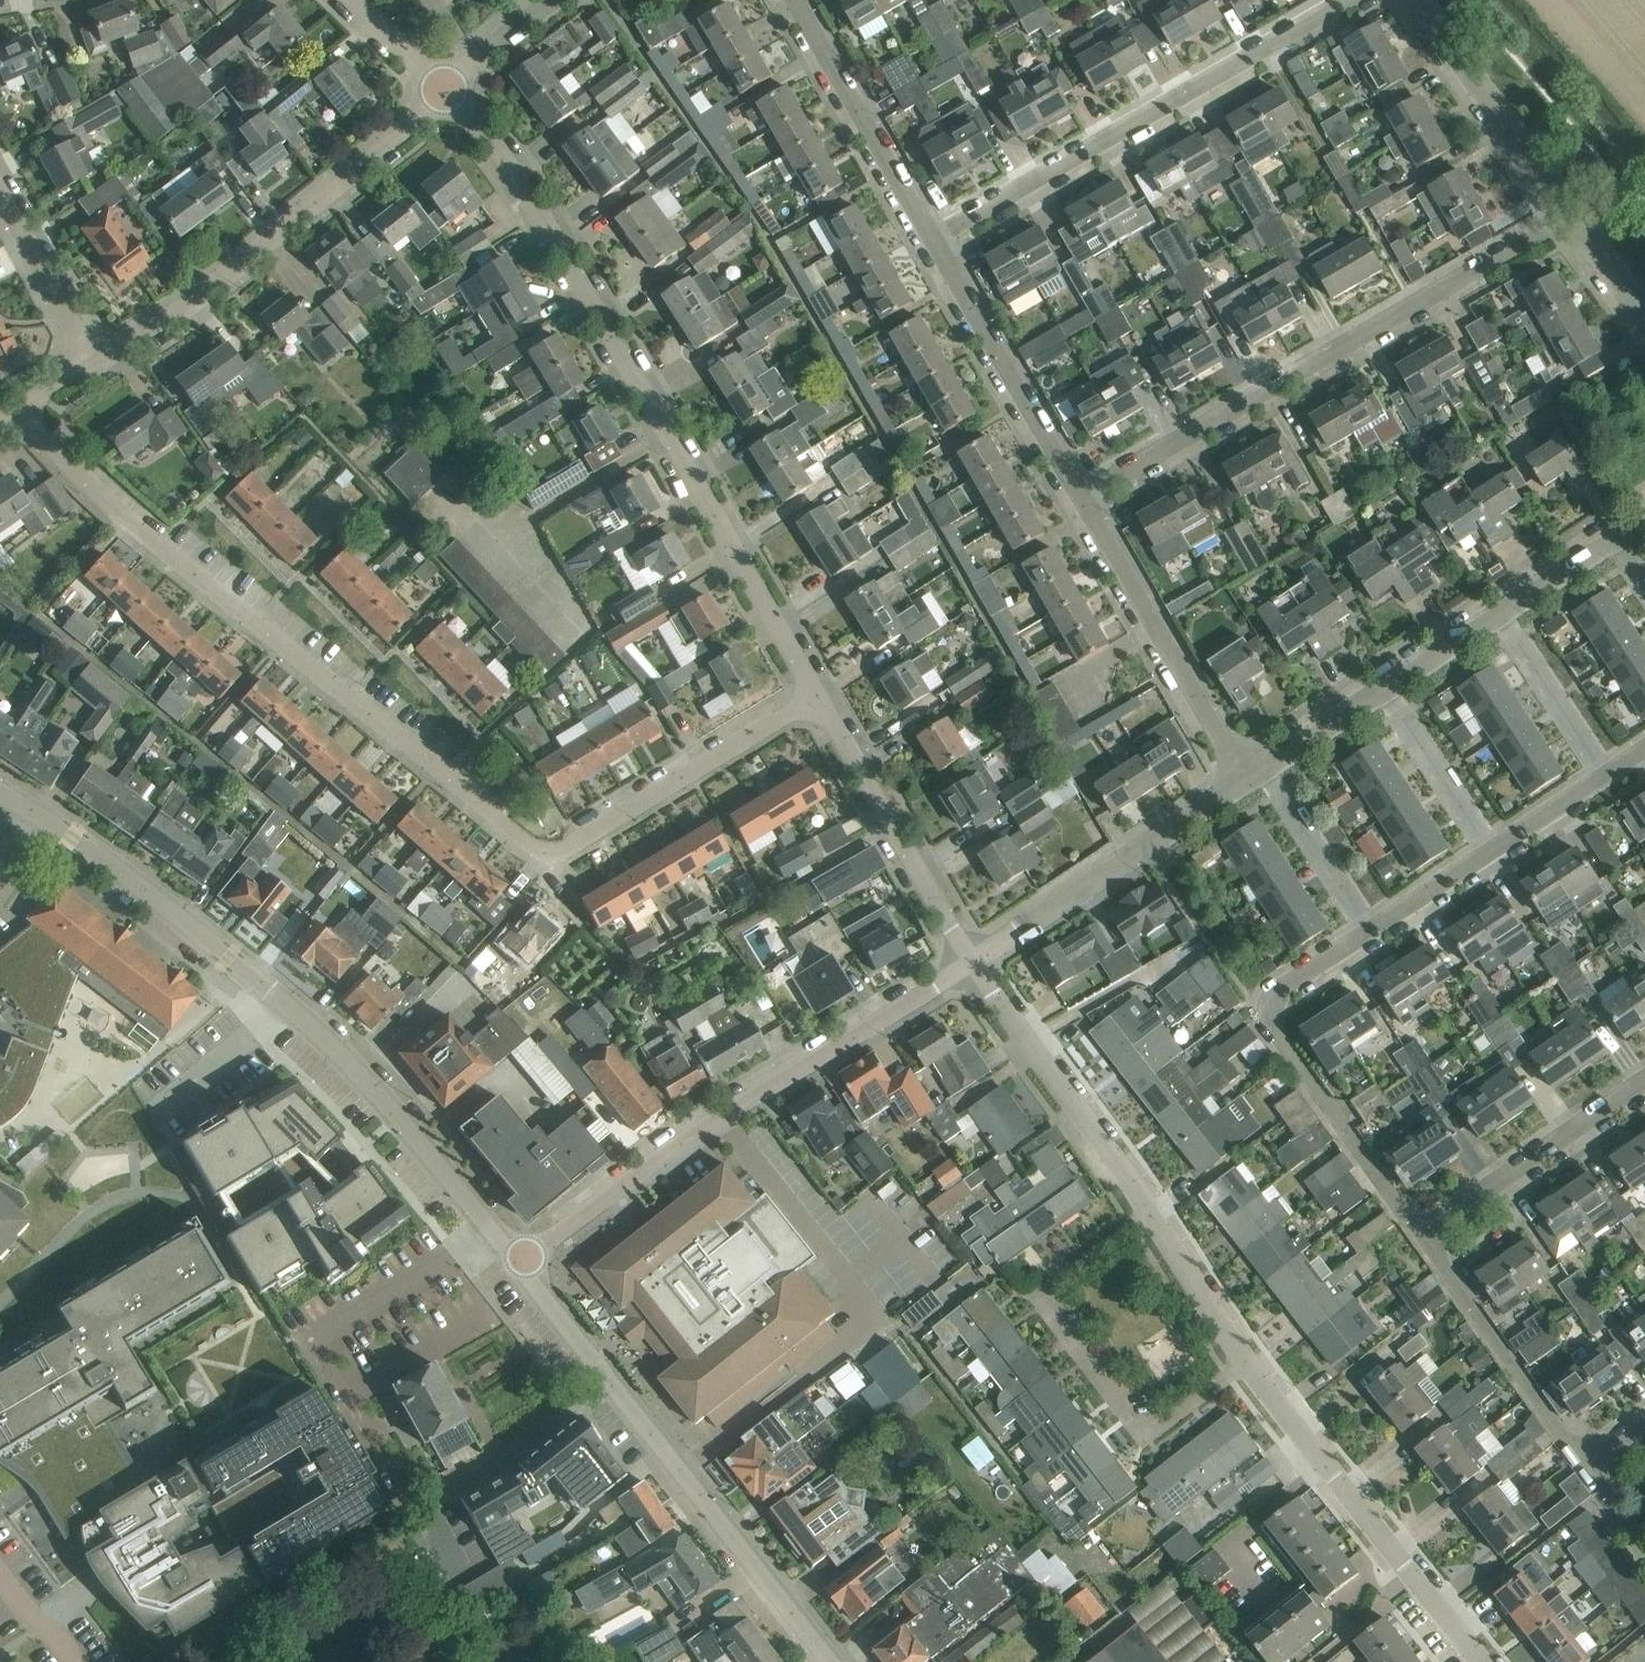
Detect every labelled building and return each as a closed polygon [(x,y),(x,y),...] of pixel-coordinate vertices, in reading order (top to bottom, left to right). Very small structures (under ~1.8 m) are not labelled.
[(216,14),(233,0),(205,0),(216,14)] [(873,0),(841,0),(840,1),(857,31),(882,16),(873,0)] [(882,16),(907,2),(906,0),(873,0),(882,16)] [(1019,21),(1033,13),(1025,0),(1007,0),(1019,21)] [(1033,13),(1046,6),(1043,0),(1025,0),(1033,13)] [(1134,12),(1146,5),(1144,0),(1127,0),(1134,12)] [(1178,0),(1162,0),(1167,10),(1155,17),(1173,48),(1197,34),(1178,0)] [(1197,34),(1222,20),(1213,5),(1221,0),(1178,0),(1197,34)] [(1240,21),(1252,13),(1245,0),(1228,0),(1240,21)] [(929,9),(931,12),(956,58),(970,50),(957,27),(958,26),(942,1),(929,9)] [(81,31),(89,52),(90,56),(109,49),(106,41),(122,35),(125,43),(124,44),(137,77),(175,53),(161,30),(152,34),(151,33),(138,39),(134,30),(135,30),(125,3),(92,16),(95,26),(81,31)] [(686,31),(697,50),(700,55),(714,47),(744,30),(729,5),(700,22),(700,23),(686,31)] [(1061,31),(1046,6),(1033,13),(1047,39),(1061,31)] [(280,54),(285,50),(302,36),(279,7),(256,25),(258,27),(244,38),(254,51),(268,39),(280,54)] [(620,35),(604,12),(590,22),(607,45),(620,35)] [(943,65),(956,58),(931,12),(919,20),(930,40),(928,41),(943,65)] [(1047,39),(1033,13),(1019,21),(1034,46),(1047,39)] [(634,24),(638,31),(649,50),(664,41),(649,16),(634,24)] [(1145,64),(1128,33),(1119,17),(1094,31),(1121,78),(1145,64)] [(161,26),(177,51),(190,42),(174,18),(161,26)] [(1348,77),(1392,52),(1377,26),(1347,43),(1356,59),(1342,67),(1348,77)] [(714,47),(727,70),(757,53),(744,30),(714,47)] [(1079,61),(1085,73),(1096,92),(1121,78),(1094,31),(1070,45),(1079,61)] [(229,32),(188,65),(198,78),(240,46),(229,32)] [(0,50),(0,75),(3,82),(22,74),(30,92),(50,83),(61,107),(77,100),(64,69),(42,78),(25,39),(0,50)] [(599,44),(587,52),(591,59),(593,57),(594,58),(601,53),(600,52),(603,50),(599,44)] [(546,70),(561,60),(552,48),(513,77),(532,103),(557,85),(546,70)] [(662,77),(670,71),(680,64),(672,51),(661,58),(655,48),(646,54),(662,77)] [(970,50),(956,58),(971,82),(977,93),(991,86),(970,50)] [(1377,95),(1387,89),(1406,78),(1392,52),(1348,77),(1353,87),(1368,79),(1377,95)] [(155,142),(212,96),(198,78),(188,65),(178,53),(176,54),(175,53),(137,77),(115,90),(155,142)] [(757,53),(727,70),(742,95),(771,77),(757,53)] [(971,82),(956,58),(943,65),(957,90),(971,82)] [(339,114),(340,115),(366,95),(365,94),(364,94),(353,80),(357,77),(357,78),(358,77),(344,59),(343,60),(344,61),(341,63),(340,62),(316,81),(308,69),(294,80),(296,81),(261,109),(286,140),(301,129),(287,110),(303,98),(308,105),(324,93),(340,113),(339,114)] [(591,90),(601,105),(650,72),(644,64),(636,69),(631,62),(591,90)] [(1016,72),(1047,127),(1072,113),(1062,96),(1072,91),(1060,70),(1050,76),(1044,64),(1027,74),(1024,68),(1016,72)] [(894,93),(918,79),(911,67),(887,81),(894,93)] [(1001,73),(1015,98),(1002,105),(1007,114),(1006,115),(1008,118),(1009,118),(1023,141),(1047,127),(1016,72),(1013,67),(1001,73)] [(1319,94),(1317,90),(1306,70),(1293,78),(1307,101),(1319,94)] [(678,100),(686,94),(670,71),(662,77),(678,100)] [(650,72),(601,105),(612,119),(647,93),(646,91),(657,83),(650,72)] [(290,163),(285,157),(277,146),(285,140),(238,77),(224,88),(244,116),(239,120),(245,127),(239,131),(251,147),(243,153),(243,152),(239,155),(257,179),(274,166),(277,170),(282,166),(284,168),(290,163)] [(928,96),(918,79),(894,93),(904,110),(928,96)] [(557,85),(532,103),(551,129),(590,100),(581,87),(566,98),(557,85)] [(752,124),(764,117),(772,130),(802,113),(788,88),(758,105),(758,106),(746,113),(752,124)] [(1296,119),(1291,110),(1280,91),(1254,106),(1278,148),(1289,142),(1281,128),(1296,119)] [(720,102),(700,114),(686,94),(678,100),(699,130),(727,113),(720,102)] [(63,146),(41,158),(59,191),(78,180),(96,171),(85,152),(85,150),(90,147),(83,134),(85,133),(119,115),(108,95),(83,109),(85,112),(74,119),(54,130),(63,146)] [(1390,150),(1433,125),(1419,99),(1388,116),(1396,131),(1384,138),(1390,150)] [(948,115),(941,119),(968,166),(992,152),(983,136),(992,131),(980,109),(974,112),(973,111),(969,103),(953,112),(948,115)] [(1254,106),(1228,121),(1229,123),(1239,140),(1244,149),(1253,163),(1268,155),(1278,148),(1254,106)] [(1327,137),(1352,123),(1344,109),(1320,123),(1327,137)] [(941,120),(935,110),(926,118),(925,120),(929,127),(924,130),(921,140),(934,163),(929,166),(941,188),(963,175),(960,170),(968,166),(941,119),(941,120)] [(707,141),(715,136),(733,123),(727,113),(699,130),(707,141)] [(786,153),(815,136),(802,113),(772,130),(786,153)] [(584,173),(608,156),(622,145),(603,121),(566,148),(584,173)] [(1327,137),(1335,150),(1359,136),(1352,123),(1327,137)] [(1448,151),(1433,125),(1390,150),(1396,159),(1408,152),(1418,168),(1448,151)] [(728,155),(715,136),(707,141),(720,161),(728,155)] [(799,177),(829,160),(815,136),(786,153),(799,177)] [(1216,166),(1211,156),(1200,137),(1174,152),(1199,195),(1209,189),(1201,175),(1216,166)] [(201,159),(175,178),(204,218),(230,199),(214,178),(227,168),(225,165),(222,161),(207,139),(199,145),(206,155),(201,159)] [(653,180),(702,144),(700,141),(681,156),(672,144),(643,166),(653,180)] [(653,180),(664,194),(712,158),(702,144),(653,180)] [(1149,169),(1159,186),(1164,196),(1180,187),(1188,201),(1199,195),(1174,152),(1172,148),(1146,163),(1149,169)] [(1336,180),(1348,172),(1335,150),(1323,157),(1336,180)] [(720,161),(736,183),(744,178),(728,155),(720,161)] [(608,156),(584,173),(603,198),(640,170),(631,158),(618,168),(608,156)] [(829,160),(799,177),(813,201),(843,184),(829,160)] [(439,232),(464,211),(467,215),(480,205),(449,166),(422,188),(438,208),(427,217),(439,232)] [(1460,171),(1431,189),(1417,196),(1432,223),(1475,197),(1460,171)] [(1256,172),(1243,179),(1267,220),(1279,213),(1275,207),(1265,190),(1256,172)] [(1362,197),(1348,172),(1336,180),(1350,204),(1351,203),(1356,213),(1367,207),(1362,197)] [(179,237),(204,218),(175,178),(144,201),(124,173),(116,179),(129,196),(134,203),(137,207),(150,225),(163,216),(179,237)] [(118,282),(122,279),(125,283),(145,267),(143,264),(148,259),(131,236),(128,238),(108,211),(129,196),(116,179),(114,177),(95,191),(77,201),(91,221),(81,229),(102,258),(101,258),(118,282)] [(760,200),(744,178),(736,183),(752,206),(760,200)] [(1254,228),(1267,220),(1243,179),(1231,186),(1254,228)] [(1136,212),(1119,183),(1093,198),(1119,242),(1155,222),(1146,206),(1136,212)] [(1386,183),(1362,197),(1367,207),(1369,206),(1370,208),(1392,195),(1386,183)] [(1377,221),(1411,201),(1404,190),(1393,196),(1392,195),(1370,208),(1377,221)] [(1073,223),(1079,232),(1084,241),(1093,257),(1119,242),(1093,198),(1091,194),(1065,209),(1073,223)] [(650,197),(636,207),(619,220),(636,244),(668,221),(650,197)] [(1490,223),(1475,197),(1432,223),(1427,225),(1436,239),(1454,229),(1460,240),(1465,238),(1472,249),(1493,237),(1486,226),(1490,223)] [(775,222),(760,200),(752,206),(767,227),(775,222)] [(370,219),(373,223),(372,224),(389,246),(405,234),(418,251),(440,234),(439,232),(427,217),(415,203),(414,203),(416,205),(407,212),(400,202),(387,212),(384,208),(370,219)] [(856,207),(837,218),(827,224),(841,249),(870,232),(856,207)] [(671,308),(666,311),(676,326),(722,296),(706,271),(761,231),(750,212),(749,213),(747,210),(730,222),(733,225),(696,252),(687,259),(699,275),(664,297),(671,308)] [(686,238),(696,252),(733,225),(730,222),(722,210),(686,238)] [(1279,213),(1267,220),(1281,245),(1293,267),(1305,259),(1293,238),(1279,215),(1279,213)] [(1255,229),(1256,228),(1269,251),(1281,245),(1267,220),(1254,228),(1255,229)] [(685,246),(677,235),(668,221),(636,244),(654,268),(685,246)] [(1165,229),(1173,244),(1187,268),(1199,261),(1186,237),(1177,223),(1165,229)] [(305,253),(319,271),(322,275),(330,269),(344,286),(348,283),(358,295),(374,282),(365,270),(377,261),(361,241),(360,242),(360,243),(350,251),(334,230),(305,253)] [(1056,259),(1050,249),(1039,230),(1013,245),(1038,288),(1060,276),(1061,268),(1055,260),(1056,259)] [(854,272),(884,255),(870,232),(841,249),(854,272)] [(462,265),(469,261),(489,248),(480,233),(453,251),(462,265)] [(803,271),(790,248),(793,246),(787,235),(775,242),(780,251),(794,276),(803,271)] [(1364,239),(1339,253),(1357,285),(1382,271),(1364,239)] [(1391,246),(1393,250),(1404,269),(1416,262),(1403,239),(1391,246)] [(1309,257),(1305,259),(1311,269),(1314,267),(1322,280),(1333,299),(1357,285),(1339,253),(1333,243),(1309,257)] [(1161,251),(1171,267),(1158,276),(1162,282),(1175,274),(1175,275),(1187,268),(1173,244),(1161,251)] [(1038,288),(1013,245),(987,259),(1004,289),(1020,280),(1028,294),(1038,288)] [(884,255),(854,272),(868,296),(898,279),(884,255)] [(419,315),(465,288),(469,295),(485,286),(495,301),(520,285),(504,258),(477,274),(469,261),(462,265),(464,268),(425,292),(408,302),(419,316),(419,315)] [(399,259),(384,272),(408,302),(425,292),(399,259)] [(1213,285),(1199,261),(1187,268),(1201,291),(1213,285)] [(1251,283),(1252,286),(1277,331),(1302,317),(1285,288),(1291,284),(1280,266),(1251,283)] [(1201,291),(1187,268),(1175,275),(1188,298),(1189,298),(1194,306),(1205,299),(1201,291)] [(1512,335),(1525,328),(1569,302),(1562,290),(1568,287),(1561,275),(1555,278),(1554,276),(1550,279),(1544,268),(1521,281),(1527,292),(1525,294),(1533,309),(1522,316),(1520,312),(1504,321),(1512,335)] [(816,293),(803,271),(794,276),(807,298),(816,293)] [(404,314),(396,321),(403,329),(419,316),(408,302),(384,272),(376,279),(404,314)] [(859,315),(874,306),(882,321),(912,303),(898,279),(868,296),(852,305),(859,315)] [(1107,315),(1119,308),(1106,284),(1094,291),(1107,315)] [(493,340),(518,324),(537,313),(520,285),(495,301),(476,312),(493,340)] [(742,315),(745,319),(752,330),(772,317),(799,300),(790,285),(742,315)] [(1252,346),(1277,331),(1252,286),(1234,296),(1242,309),(1234,314),(1252,346)] [(830,318),(821,303),(830,297),(825,289),(816,293),(807,298),(822,323),(830,318)] [(1095,322),(1107,315),(1094,291),(1082,298),(1095,322)] [(322,304),(345,333),(359,322),(336,293),(322,304)] [(293,329),(306,346),(321,366),(333,357),(347,345),(317,308),(307,317),(289,295),(261,318),(279,340),(293,329)] [(722,296),(676,326),(692,351),(697,348),(698,349),(739,323),(722,296)] [(1553,345),(1584,327),(1569,302),(1525,328),(1532,339),(1545,331),(1553,345)] [(1119,308),(1107,315),(1120,337),(1132,331),(1119,308)] [(1187,322),(1171,331),(1178,345),(1197,378),(1222,364),(1205,334),(1209,331),(1198,312),(1197,310),(1184,317),(1187,322)] [(1490,314),(1477,321),(1490,345),(1503,337),(1490,314)] [(1107,315),(1095,322),(1108,344),(1120,337),(1107,315)] [(729,397),(754,381),(769,372),(769,371),(757,353),(770,345),(765,337),(778,328),(772,317),(752,330),(737,340),(744,351),(712,371),(729,397)] [(843,341),(830,318),(822,323),(835,346),(843,341)] [(920,319),(901,330),(891,336),(905,360),(935,343),(920,319)] [(1477,321),(1465,328),(1479,351),(1490,345),(1477,321)] [(1060,325),(1056,328),(1036,339),(1043,352),(1025,362),(1026,363),(1033,359),(1067,339),(1060,325)] [(1172,392),(1197,378),(1178,345),(1171,331),(1168,326),(1154,335),(1165,353),(1154,359),(1155,361),(1149,364),(1157,379),(1163,376),(1172,392)] [(1546,383),(1552,380),(1599,353),(1584,327),(1553,345),(1538,354),(1546,370),(1540,373),(1546,383)] [(1452,377),(1464,370),(1462,366),(1447,339),(1445,340),(1442,335),(1429,342),(1432,347),(1422,353),(1453,407),(1460,403),(1461,392),(1452,377)] [(527,353),(534,365),(512,379),(518,390),(569,359),(555,336),(527,353)] [(867,382),(854,359),(859,355),(849,338),(843,341),(835,346),(859,387),(867,382)] [(1073,350),(1067,339),(1033,359),(1039,370),(1058,359),(1073,350)] [(478,363),(493,353),(487,343),(471,352),(478,363)] [(935,343),(905,360),(918,384),(948,367),(935,343)] [(225,344),(200,362),(218,387),(236,375),(243,386),(255,401),(264,395),(276,412),(294,400),(279,384),(273,388),(254,361),(243,369),(225,344)] [(512,344),(486,360),(495,374),(521,358),(512,344)] [(1412,359),(1397,367),(1408,386),(1415,398),(1416,398),(1419,403),(1431,396),(1437,406),(1438,406),(1449,400),(1422,353),(1412,359)] [(1130,355),(1090,378),(1117,424),(1141,410),(1130,390),(1145,381),(1130,355)] [(569,359),(518,390),(524,400),(547,387),(554,399),(583,382),(569,359)] [(182,413),(195,431),(201,440),(219,427),(208,412),(226,398),(218,387),(200,362),(175,380),(193,405),(182,413)] [(948,367),(918,384),(932,408),(962,390),(948,367)] [(754,381),(729,397),(745,423),(767,410),(774,421),(792,409),(798,405),(774,368),(769,371),(769,372),(754,381)] [(1092,438),(1117,424),(1090,378),(1089,378),(1092,382),(1068,396),(1079,416),(1061,426),(1069,439),(1087,429),(1092,438)] [(881,406),(867,382),(859,387),(872,411),(881,406)] [(1546,388),(1511,408),(1518,419),(1519,420),(1553,400),(1546,388)] [(1360,389),(1335,403),(1353,434),(1363,451),(1364,450),(1362,448),(1377,439),(1381,446),(1402,434),(1404,436),(1405,435),(1389,408),(1388,409),(1390,412),(1386,414),(1374,393),(1373,393),(1374,396),(1367,400),(1360,389)] [(1505,427),(1518,419),(1511,408),(1500,389),(1485,398),(1490,407),(1492,405),(1505,427)] [(946,432),(957,426),(976,415),(962,390),(932,408),(946,432)] [(295,399),(305,409),(315,399),(309,393),(303,392),(295,399)] [(798,405),(792,409),(793,412),(802,426),(804,428),(827,413),(815,395),(798,405)] [(1353,434),(1335,403),(1311,417),(1317,428),(1310,432),(1321,451),(1328,447),(1328,448),(1353,434)] [(104,432),(118,451),(122,458),(148,440),(157,453),(185,433),(168,409),(154,419),(144,404),(104,432)] [(872,411),(886,434),(894,429),(881,406),(872,411)] [(547,423),(538,407),(506,427),(515,442),(547,423)] [(590,452),(583,457),(593,473),(621,456),(611,441),(615,439),(614,437),(620,434),(612,421),(607,424),(597,408),(567,426),(561,415),(550,422),(556,433),(554,434),(563,450),(582,439),(590,452)] [(795,423),(771,438),(752,450),(769,476),(797,458),(811,448),(795,423)] [(908,453),(894,429),(886,434),(900,458),(908,453)] [(1308,482),(1292,453),(1281,434),(1249,452),(1267,483),(1287,471),(1297,489),(1308,482)] [(974,479),(1003,462),(989,438),(960,454),(974,479)] [(1592,482),(1579,463),(1562,438),(1527,461),(1544,488),(1567,472),(1578,490),(1592,482)] [(863,448),(832,468),(841,482),(877,459),(887,453),(879,440),(864,449),(863,448)] [(1429,441),(1418,447),(1431,469),(1442,463),(1429,441)] [(438,473),(424,457),(413,446),(383,474),(412,506),(434,485),(430,481),(438,473)] [(1418,447),(1406,454),(1419,476),(1431,469),(1418,447)] [(1267,483),(1249,452),(1217,471),(1235,501),(1242,497),(1257,489),(1260,493),(1257,494),(1255,499),(1262,510),(1267,512),(1279,504),(1267,483)] [(797,458),(769,476),(786,502),(828,475),(821,463),(806,473),(797,458)] [(886,473),(877,459),(841,482),(850,496),(886,473)] [(524,495),(532,510),(588,476),(578,460),(547,479),(548,481),(524,495)] [(987,503),(1017,486),(1003,462),(974,479),(987,503)] [(1517,468),(1484,489),(1481,484),(1470,491),(1502,541),(1513,534),(1501,515),(1523,501),(1516,491),(1528,484),(1517,468)] [(354,477),(346,469),(334,481),(342,489),(354,477)] [(246,521),(272,496),(250,473),(224,498),(246,521)] [(927,505),(936,500),(922,477),(913,482),(927,505)] [(21,516),(34,535),(73,507),(66,498),(63,495),(60,497),(49,481),(23,499),(8,478),(0,484),(0,531),(21,516)] [(1491,548),(1502,541),(1470,491),(1469,491),(1462,478),(1421,503),(1445,540),(1452,535),(1457,543),(1479,529),(1491,548)] [(569,580),(584,571),(637,538),(630,524),(655,509),(637,479),(611,494),(605,483),(566,506),(585,515),(603,507),(608,516),(616,531),(585,549),(586,551),(575,557),(578,562),(563,570),(569,580)] [(1213,515),(1206,503),(1195,484),(1166,500),(1194,548),(1215,536),(1216,536),(1214,522),(1210,516),(1213,515)] [(1030,509),(1017,486),(987,503),(1001,526),(1030,509)] [(1357,512),(1344,489),(1333,495),(1346,518),(1357,512)] [(910,524),(880,543),(888,557),(931,530),(923,516),(909,492),(896,500),(910,524)] [(1346,518),(1333,495),(1320,501),(1333,525),(1346,518)] [(272,496),(246,521),(268,543),(293,518),(272,496)] [(842,497),(818,512),(800,524),(817,550),(842,534),(834,522),(851,511),(842,497)] [(936,500),(927,505),(941,529),(950,524),(940,507),(936,500)] [(1161,563),(1180,552),(1188,547),(1190,550),(1194,548),(1166,500),(1138,516),(1155,547),(1152,548),(1161,563)] [(1030,509),(1001,526),(1015,551),(1044,534),(1030,509)] [(293,518),(268,543),(290,566),(315,540),(293,518)] [(1235,526),(1259,569),(1271,562),(1246,519),(1235,526)] [(842,534),(817,550),(833,577),(875,550),(859,523),(842,534)] [(950,524),(941,529),(955,553),(963,548),(956,536),(950,524)] [(1259,569),(1235,526),(1223,532),(1247,575),(1259,569)] [(1375,533),(1374,533),(1377,538),(1416,597),(1427,590),(1415,572),(1422,567),(1436,558),(1430,549),(1424,540),(1419,532),(1418,532),(1401,543),(1390,527),(1376,535),(1375,533)] [(940,545),(931,530),(888,557),(898,572),(940,545)] [(614,605),(624,622),(656,603),(647,587),(687,563),(670,535),(645,549),(646,550),(630,559),(646,586),(614,605)] [(1377,538),(1345,559),(1373,600),(1373,599),(1375,603),(1386,596),(1384,592),(1394,586),(1406,604),(1416,597),(1377,538)] [(455,539),(439,554),(438,555),(447,565),(464,549),(455,539)] [(1,569),(13,557),(9,553),(7,554),(0,546),(0,568),(1,569)] [(346,548),(335,558),(319,574),(341,596),(368,570),(346,548)] [(977,572),(963,548),(955,553),(968,577),(977,572)] [(473,559),(464,549),(447,565),(456,575),(473,559)] [(1037,591),(1067,573),(1053,549),(1023,566),(1037,591)] [(104,554),(89,571),(84,577),(107,597),(127,575),(104,554)] [(456,575),(465,584),(482,568),(473,559),(456,575)] [(1000,612),(987,589),(994,585),(985,567),(977,572),(968,577),(992,617),(1000,612)] [(465,584),(474,594),(491,578),(482,568),(465,584)] [(1350,614),(1344,605),(1355,597),(1342,578),(1330,585),(1320,568),(1289,589),(1330,654),(1341,647),(1329,629),(1350,614)] [(368,570),(341,596),(363,618),(389,592),(368,570)] [(893,572),(867,589),(849,600),(864,625),(909,596),(893,572)] [(1081,597),(1067,573),(1037,591),(1051,614),(1081,597)] [(129,618),(149,595),(127,575),(107,597),(129,618)] [(474,594),(483,604),(500,588),(491,578),(474,594)] [(29,615),(35,607),(0,581),(0,592),(29,615)] [(1216,593),(1209,582),(1186,595),(1192,607),(1216,593)] [(500,588),(483,604),(494,615),(511,599),(500,588)] [(1320,660),(1330,654),(1289,589),(1257,611),(1270,630),(1287,656),(1308,642),(1320,660)] [(1591,640),(1625,617),(1607,590),(1573,613),(1591,640)] [(389,592),(363,618),(385,641),(411,615),(389,592)] [(149,595),(129,618),(151,638),(172,615),(149,595)] [(674,630),(675,629),(685,647),(699,639),(699,640),(723,626),(706,596),(682,611),(669,619),(661,606),(659,608),(656,603),(624,622),(621,624),(630,642),(667,620),(674,630)] [(913,604),(909,596),(864,625),(880,649),(904,633),(912,646),(940,629),(921,599),(913,604)] [(1094,621),(1081,597),(1051,614),(1065,638),(1094,621)] [(494,615),(500,622),(504,626),(521,610),(511,599),(494,615)] [(72,636),(87,619),(76,610),(75,612),(66,604),(54,618),(63,626),(62,627),(72,636)] [(1007,608),(1000,612),(992,617),(1005,641),(1014,636),(1011,630),(1017,626),(1007,608)] [(521,610),(504,626),(515,637),(531,621),(521,610)] [(965,613),(958,626),(971,633),(978,620),(965,613)] [(174,658),(194,636),(172,615),(151,638),(174,658)] [(1561,615),(1543,627),(1549,636),(1567,624),(1561,615)] [(1625,617),(1591,640),(1609,666),(1643,644),(1625,617)] [(87,619),(72,636),(83,646),(98,629),(87,619)] [(515,637),(518,641),(522,646),(540,630),(531,621),(515,637)] [(1094,621),(1065,638),(1079,662),(1108,645),(1094,621)] [(515,637),(504,626),(500,622),(491,630),(506,646),(515,637)] [(441,623),(430,634),(414,649),(436,672),(463,646),(441,623)] [(604,634),(615,653),(631,644),(630,642),(621,624),(604,634)] [(548,638),(540,630),(522,646),(530,654),(548,638)] [(186,690),(216,656),(194,636),(174,658),(185,668),(174,679),(170,687),(156,704),(165,712),(180,696),(186,690)] [(1014,636),(1005,641),(1019,664),(1028,659),(1014,636)] [(1265,671),(1258,660),(1268,652),(1257,636),(1247,643),(1244,638),(1207,662),(1241,713),(1255,703),(1243,685),(1265,671)] [(556,647),(548,638),(530,654),(539,663),(556,647)] [(530,654),(522,646),(518,641),(512,647),(524,660),(530,654)] [(1609,666),(1626,693),(1644,680),(1644,647),(1643,644),(1609,666)] [(463,646),(436,672),(458,694),(484,668),(463,646)] [(547,672),(548,671),(564,656),(556,647),(539,663),(547,672)] [(70,648),(54,668),(72,682),(88,663),(70,648)] [(123,649),(109,666),(120,675),(134,657),(123,649)] [(1006,661),(999,650),(948,682),(955,694),(1006,661)] [(691,661),(662,679),(646,688),(659,711),(675,702),(669,692),(694,678),(700,689),(717,679),(727,695),(751,681),(733,651),(697,672),(691,661)] [(927,653),(902,668),(884,680),(903,710),(929,694),(919,679),(936,668),(927,653)] [(216,656),(186,690),(195,698),(205,686),(219,699),(225,693),(239,677),(216,656)] [(134,657),(120,675),(131,684),(145,666),(134,657)] [(1041,683),(1028,659),(1019,664),(1033,688),(1041,683)] [(130,698),(89,664),(69,689),(109,722),(121,708),(129,699),(130,698)] [(1476,716),(1510,693),(1492,666),(1458,689),(1476,716)] [(484,668),(458,694),(480,716),(507,690),(484,668)] [(36,676),(27,691),(20,701),(23,703),(21,706),(29,711),(19,727),(20,728),(2,756),(18,767),(24,758),(27,760),(40,741),(35,738),(46,722),(36,715),(53,687),(36,676)] [(260,679),(246,696),(240,702),(254,715),(233,738),(231,737),(217,753),(227,762),(242,746),(263,723),(283,700),(260,679)] [(1626,693),(1644,720),(1644,719),(1644,680),(1626,693)] [(958,699),(968,715),(993,698),(982,682),(958,699)] [(1054,684),(1030,698),(1037,709),(1061,695),(1054,684)] [(1510,693),(1476,716),(1494,742),(1528,720),(1510,693)] [(1068,707),(1061,695),(1037,709),(1042,717),(1044,721),(1068,707)] [(180,696),(165,712),(177,722),(191,705),(180,696)] [(1118,719),(1123,717),(1142,706),(1137,696),(1113,710),(1118,719)] [(129,699),(121,708),(127,712),(137,714),(141,709),(129,699)] [(263,723),(273,732),(285,743),(306,720),(283,700),(263,723)] [(2,756),(20,728),(19,727),(29,711),(21,706),(23,703),(20,701),(7,721),(0,716),(0,755),(2,756)] [(614,717),(633,749),(660,732),(641,701),(614,717)] [(1044,721),(1050,732),(1074,718),(1068,707),(1044,721)] [(1094,733),(1118,719),(1113,710),(1089,725),(1094,733)] [(958,760),(964,770),(970,766),(978,761),(983,758),(976,747),(967,754),(955,735),(968,727),(959,713),(921,738),(941,770),(958,760)] [(607,765),(633,749),(614,717),(587,733),(607,765)] [(1050,732),(1057,744),(1081,729),(1074,718),(1050,732)] [(92,765),(84,777),(71,795),(102,816),(123,786),(124,787),(139,765),(137,764),(165,726),(157,719),(148,733),(142,728),(124,755),(130,760),(115,780),(107,775),(108,773),(94,764),(92,766),(92,765)] [(1133,743),(1142,755),(1160,784),(1184,769),(1177,759),(1190,751),(1169,719),(1133,743)] [(306,720),(285,743),(307,763),(328,740),(306,720)] [(1545,746),(1528,720),(1494,742),(1511,769),(1545,746)] [(78,742),(46,722),(35,738),(40,741),(27,760),(24,758),(18,767),(51,789),(70,760),(67,758),(78,742)] [(1094,733),(1089,725),(1081,729),(1057,744),(1053,746),(1059,755),(1071,747),(1094,733)] [(1461,726),(1448,734),(1457,748),(1470,740),(1461,726)] [(580,781),(607,765),(587,733),(561,749),(580,781)] [(330,783),(350,761),(328,740),(307,763),(330,783)] [(1361,791),(1395,769),(1377,742),(1343,764),(1361,791)] [(242,746),(227,762),(239,772),(253,755),(242,746)] [(1545,746),(1511,769),(1529,796),(1563,773),(1545,746)] [(553,797),(580,781),(561,749),(534,765),(553,797)] [(1138,799),(1160,784),(1142,755),(1119,770),(1138,799)] [(178,788),(188,795),(209,765),(198,758),(178,788)] [(350,761),(330,783),(352,804),(373,781),(350,761)] [(962,785),(943,797),(963,828),(972,822),(976,827),(1008,807),(999,794),(999,793),(992,782),(985,770),(978,761),(970,766),(977,776),(970,780),(962,785)] [(1395,769),(1361,791),(1378,818),(1412,796),(1395,769)] [(1114,814),(1138,799),(1119,770),(1095,786),(1114,814)] [(781,787),(797,814),(823,798),(807,771),(781,787)] [(1008,807),(1014,816),(1041,799),(1044,796),(1030,774),(999,793),(999,794),(1008,807)] [(279,775),(264,792),(274,801),(289,784),(279,775)] [(149,798),(163,807),(174,790),(175,791),(178,787),(164,777),(149,798)] [(373,781),(352,804),(375,824),(396,802),(373,781)] [(289,784),(274,801),(285,810),(300,793),(289,784)] [(133,838),(145,820),(154,808),(124,787),(123,786),(102,816),(133,838)] [(781,787),(755,803),(771,829),(797,814),(781,787)] [(1325,798),(1333,810),(1348,800),(1340,788),(1325,798)] [(188,799),(175,791),(174,790),(163,807),(138,842),(169,864),(190,834),(190,833),(203,815),(185,803),(188,799)] [(1430,822),(1412,796),(1378,818),(1396,845),(1430,822)] [(1639,843),(1644,839),(1644,796),(1621,812),(1629,823),(1626,825),(1639,843)] [(1058,827),(1041,799),(1014,816),(1022,829),(981,856),(1001,886),(1027,870),(1016,853),(1032,842),(1027,834),(1052,818),(1058,827)] [(771,829),(755,803),(728,819),(744,845),(771,829)] [(417,804),(402,820),(396,827),(419,848),(439,825),(417,804)] [(311,829),(310,830),(321,839),(336,821),(325,812),(318,820),(311,829)] [(336,821),(321,839),(332,848),(346,830),(336,821)] [(1241,870),(1275,848),(1257,821),(1223,843),(1241,870)] [(1430,822),(1396,845),(1414,872),(1448,849),(1430,822)] [(727,850),(722,843),(711,824),(685,840),(700,866),(727,850)] [(817,836),(827,855),(849,842),(839,824),(817,836)] [(462,845),(439,825),(419,848),(441,868),(462,845)] [(1584,837),(1596,855),(1609,874),(1622,866),(1609,847),(1597,828),(1584,837)] [(190,834),(169,864),(200,886),(221,856),(229,862),(245,840),(236,833),(230,841),(213,829),(203,842),(190,834)] [(256,835),(254,837),(240,854),(246,859),(216,897),(235,912),(237,909),(272,938),(286,921),(273,910),(288,892),(259,869),(275,849),(256,835)] [(700,866),(685,840),(659,855),(675,882),(691,872),(695,878),(704,872),(700,866)] [(484,865),(462,845),(441,868),(463,888),(484,865)] [(798,846),(784,854),(794,873),(797,879),(811,871),(808,865),(798,846)] [(1275,848),(1241,870),(1258,897),(1292,874),(1275,848)] [(1551,869),(1571,899),(1597,882),(1576,849),(1563,858),(1565,860),(1551,869)] [(784,854),(772,860),(783,878),(794,873),(784,854)] [(675,882),(659,855),(633,871),(649,897),(675,882)] [(836,866),(811,881),(823,903),(864,880),(851,858),(836,866)] [(372,879),(371,880),(382,889),(397,871),(385,862),(381,868),(372,879)] [(507,886),(484,865),(463,888),(473,897),(486,909),(480,915),(494,928),(512,908),(498,896),(507,886)] [(333,866),(312,891),(324,900),(335,887),(344,876),(333,866)] [(1536,875),(1523,884),(1535,903),(1544,917),(1543,917),(1552,930),(1579,912),(1575,905),(1571,899),(1551,869),(1538,878),(1536,875)] [(397,871),(382,889),(394,898),(408,879),(397,871)] [(623,912),(649,897),(633,871),(607,886),(623,912)] [(746,873),(733,880),(746,906),(760,899),(746,873)] [(1309,901),(1292,874),(1258,897),(1275,923),(1309,901)] [(6,1125),(15,1118),(22,1109),(28,1100),(33,1089),(76,976),(161,1041),(176,1022),(177,1023),(186,1011),(185,1010),(197,994),(180,981),(183,977),(175,970),(172,974),(126,939),(130,935),(129,935),(120,928),(117,932),(56,884),(28,920),(33,923),(0,950),(0,1128),(6,1125)] [(596,928),(623,912),(607,886),(581,902),(596,928)] [(1128,907),(1111,918),(1126,940),(1143,929),(1147,936),(1164,924),(1160,918),(1173,909),(1159,887),(1145,896),(1141,889),(1124,900),(1128,907)] [(313,922),(289,950),(292,953),(292,956),(298,961),(301,960),(310,968),(313,964),(324,951),(328,954),(334,946),(342,952),(345,949),(341,946),(350,936),(348,935),(378,900),(367,891),(330,936),(313,922)] [(701,897),(688,904),(699,924),(712,918),(701,897)] [(1491,908),(1477,917),(1506,960),(1532,942),(1524,931),(1503,898),(1489,906),(1491,908)] [(1613,907),(1629,930),(1640,922),(1633,910),(1625,899),(1613,907)] [(313,964),(334,982),(348,966),(367,943),(376,950),(401,920),(378,900),(348,935),(350,936),(341,946),(345,949),(342,952),(334,946),(328,954),(324,951),(313,964)] [(433,901),(419,919),(430,927),(444,909),(433,901)] [(1309,901),(1275,923),(1293,950),(1327,928),(1309,901)] [(1633,910),(1640,922),(1644,919),(1644,902),(1633,910)] [(688,904),(676,911),(677,912),(687,930),(687,931),(699,924),(688,904)] [(883,907),(841,931),(851,948),(859,944),(874,971),(905,953),(890,926),(893,925),(883,907)] [(444,909),(430,927),(441,936),(453,921),(455,918),(444,909)] [(512,927),(500,941),(527,965),(538,953),(558,931),(536,912),(518,932),(512,927)] [(850,951),(827,914),(787,939),(805,969),(790,979),(813,1016),(852,993),(833,961),(850,951)] [(1471,966),(1482,959),(1489,971),(1506,960),(1477,917),(1464,926),(1463,924),(1449,932),(1471,966)] [(1187,919),(1175,927),(1184,943),(1197,936),(1187,919)] [(1629,930),(1644,953),(1644,929),(1640,922),(1629,930)] [(1057,946),(1034,960),(1053,990),(1072,978),(1075,976),(1075,975),(1065,960),(1080,951),(1085,947),(1089,945),(1099,963),(1112,984),(1128,975),(1115,953),(1096,923),(1077,934),(1057,947),(1057,946)] [(648,926),(636,933),(646,953),(659,946),(648,926)] [(636,933),(623,940),(633,960),(646,953),(636,933)] [(1567,971),(1577,964),(1563,941),(1552,948),(1567,971)] [(1403,966),(1424,996),(1450,979),(1429,946),(1415,955),(1417,957),(1403,966)] [(1540,956),(1555,979),(1567,971),(1552,948),(1540,956)] [(1582,995),(1597,1017),(1606,1010),(1626,1038),(1639,1029),(1638,1027),(1644,1022),(1644,1010),(1629,987),(1604,1004),(1577,964),(1567,971),(1582,995)] [(1375,981),(1387,999),(1397,1014),(1405,1026),(1432,1009),(1424,996),(1403,966),(1390,975),(1389,972),(1375,981)] [(1189,970),(1167,988),(1181,1006),(1187,1001),(1194,1011),(1210,999),(1189,970)] [(1567,971),(1555,979),(1571,1003),(1582,995),(1567,971)] [(370,975),(359,986),(343,1002),(372,1030),(403,998),(393,988),(389,993),(370,975)] [(1644,1010),(1644,976),(1629,987),(1644,1010)] [(427,988),(417,979),(408,988),(418,998),(427,988)] [(765,1046),(753,1027),(749,1020),(734,1029),(723,1009),(726,1008),(712,983),(691,996),(718,1038),(719,1037),(724,1035),(731,1046),(734,1044),(743,1059),(765,1046)] [(1167,988),(1156,996),(1178,1023),(1194,1011),(1187,1001),(1181,1006),(1167,988)] [(1493,1020),(1504,1013),(1489,991),(1479,998),(1493,1020)] [(1343,1005),(1331,1013),(1358,1055),(1391,1034),(1374,1010),(1368,1014),(1355,994),(1342,1003),(1343,1005)] [(691,1047),(694,1052),(710,1078),(743,1059),(734,1044),(731,1046),(724,1035),(719,1037),(718,1038),(691,996),(669,1009),(683,1034),(696,1027),(702,1040),(691,1047)] [(1493,1020),(1479,998),(1467,1006),(1482,1028),(1493,1020)] [(599,1001),(585,1013),(601,1032),(615,1021),(599,1001)] [(1151,1031),(1167,1020),(1155,1005),(1137,1020),(1127,1006),(1100,1026),(1100,1025),(1096,1028),(1097,1028),(1091,1033),(1104,1050),(1107,1048),(1116,1060),(1152,1032),(1151,1031)] [(1556,1037),(1557,1037),(1578,1068),(1592,1059),(1593,1061),(1606,1052),(1583,1018),(1585,1017),(1577,1005),(1548,1025),(1556,1037)] [(469,1038),(415,1083),(419,1088),(423,1084),(442,1108),(480,1078),(528,1037),(497,1008),(484,1019),(489,1024),(470,1039),(469,1038)] [(584,1012),(566,1026),(578,1040),(580,1038),(595,1057),(595,1058),(582,1068),(597,1086),(620,1114),(633,1131),(662,1108),(648,1091),(611,1045),(584,1012)] [(407,1041),(391,1054),(415,1083),(469,1038),(447,1013),(442,1017),(439,1014),(407,1041)] [(1362,1061),(1358,1055),(1331,1013),(1316,1023),(1315,1021),(1302,1029),(1331,1074),(1344,1065),(1343,1064),(1357,1055),(1361,1062),(1362,1061)] [(1509,1044),(1520,1037),(1504,1013),(1493,1020),(1509,1044)] [(1493,1020),(1482,1028),(1498,1052),(1509,1044),(1493,1020)] [(1152,1032),(1116,1060),(1124,1071),(1122,1073),(1135,1090),(1170,1062),(1178,1055),(1180,1054),(1184,1051),(1163,1023),(1152,1032)] [(911,1043),(923,1062),(927,1068),(943,1058),(952,1072),(940,1080),(951,1096),(976,1081),(967,1066),(979,1058),(979,1059),(981,1058),(969,1039),(967,1040),(968,1041),(957,1048),(942,1024),(911,1043)] [(1229,1061),(1240,1052),(1257,1039),(1248,1026),(1230,1039),(1219,1048),(1217,1046),(1207,1053),(1208,1055),(1191,1068),(1180,1054),(1178,1055),(1170,1062),(1135,1090),(1147,1106),(1150,1104),(1159,1115),(1229,1061)] [(666,1033),(639,1049),(659,1083),(670,1102),(706,1081),(692,1058),(690,1059),(674,1038),(670,1040),(666,1033)] [(1565,1077),(1578,1068),(1557,1037),(1556,1037),(1532,1054),(1531,1055),(1533,1058),(1554,1088),(1567,1079),(1565,1077)] [(1420,1069),(1431,1062),(1416,1040),(1405,1047),(1420,1069)] [(1405,1047),(1393,1055),(1408,1078),(1410,1076),(1420,1069),(1405,1047)] [(901,1095),(874,1053),(840,1075),(852,1093),(844,1098),(862,1124),(892,1105),(890,1102),(901,1095)] [(1178,1145),(1228,1106),(1221,1111),(1210,1097),(1229,1082),(1230,1084),(1240,1076),(1229,1061),(1159,1115),(1168,1127),(1165,1129),(1178,1145)] [(1479,1078),(1485,1087),(1506,1118),(1519,1109),(1521,1111),(1534,1102),(1511,1069),(1505,1061),(1479,1078)] [(565,1062),(555,1071),(565,1083),(576,1074),(565,1062)] [(1420,1069),(1436,1094),(1447,1086),(1431,1062),(1420,1069)] [(1420,1069),(1410,1076),(1426,1100),(1436,1094),(1420,1069)] [(1477,1076),(1451,1094),(1458,1105),(1460,1108),(1468,1120),(1481,1138),(1494,1129),(1493,1127),(1506,1118),(1485,1087),(1479,1078),(1477,1076)] [(908,1090),(904,1092),(916,1111),(912,1114),(916,1121),(936,1108),(920,1084),(920,1083),(916,1085),(917,1086),(909,1092),(908,1090)] [(1350,1101),(1357,1112),(1383,1094),(1376,1084),(1350,1101)] [(847,1153),(872,1185),(895,1167),(867,1132),(862,1136),(842,1104),(834,1109),(821,1087),(787,1109),(803,1133),(806,1131),(823,1158),(825,1157),(829,1164),(847,1153)] [(984,1101),(970,1111),(977,1121),(1001,1154),(1015,1144),(1033,1131),(1002,1088),(984,1101)] [(1319,1120),(1297,1090),(1274,1106),(1296,1137),(1319,1120)] [(229,1116),(170,1152),(204,1209),(207,1208),(217,1202),(215,1197),(298,1147),(313,1162),(327,1148),(333,1156),(342,1148),(343,1147),(336,1139),(339,1136),(293,1091),(292,1092),(275,1102),(269,1092),(253,1102),(252,1103),(255,1108),(243,1115),(240,1109),(239,1110),(229,1116)] [(1357,1112),(1365,1123),(1391,1106),(1383,1094),(1357,1112)] [(497,1096),(474,1115),(457,1129),(516,1200),(511,1204),(525,1220),(531,1214),(533,1217),(531,1218),(533,1219),(571,1187),(570,1186),(569,1187),(567,1185),(603,1154),(595,1145),(608,1134),(594,1117),(585,1105),(544,1138),(535,1128),(528,1133),(497,1096)] [(936,1108),(924,1116),(943,1143),(945,1142),(961,1131),(955,1122),(959,1119),(957,1116),(947,1100),(936,1108)] [(1250,1134),(1228,1106),(1178,1145),(1191,1162),(1194,1160),(1202,1171),(1199,1173),(1200,1174),(1236,1146),(1250,1134)] [(1403,1125),(1412,1138),(1433,1168),(1446,1158),(1448,1161),(1461,1152),(1439,1119),(1431,1106),(1403,1125)] [(1291,1171),(1315,1153),(1333,1140),(1319,1120),(1296,1137),(1288,1142),(1289,1143),(1277,1152),(1291,1171)] [(16,1164),(26,1175),(65,1140),(55,1129),(16,1164)] [(1636,1141),(1644,1154),(1644,1135),(1637,1140),(1635,1137),(1634,1138),(1636,1141)] [(1433,1168),(1412,1138),(1398,1147),(1390,1136),(1378,1144),(1408,1188),(1421,1179),(1420,1177),(1433,1168)] [(1027,1177),(1035,1188),(1061,1224),(1078,1212),(1076,1209),(1087,1202),(1089,1204),(1090,1204),(1082,1193),(1088,1189),(1078,1175),(1073,1179),(1049,1144),(1045,1147),(1038,1138),(1023,1149),(1030,1159),(1031,1158),(1039,1169),(1027,1177)] [(1636,1141),(1613,1157),(1610,1154),(1609,1155),(1634,1191),(1644,1184),(1644,1154),(1636,1141)] [(1315,1197),(1332,1184),(1354,1167),(1343,1152),(1304,1182),(1315,1197)] [(1044,1236),(1061,1224),(1035,1188),(1019,1199),(1008,1184),(1011,1182),(995,1158),(979,1170),(1006,1208),(1030,1242),(1042,1234),(1044,1236)] [(951,1162),(932,1174),(944,1190),(962,1177),(951,1162)] [(226,1238),(224,1239),(258,1295),(275,1285),(276,1284),(273,1279),(296,1265),(299,1270),(314,1261),(318,1267),(325,1279),(336,1272),(340,1278),(358,1265),(356,1262),(351,1256),(348,1252),(359,1244),(362,1249),(378,1237),(371,1227),(381,1220),(388,1230),(404,1218),(365,1165),(361,1168),(360,1169),(351,1176),(354,1180),(354,1181),(314,1211),(313,1211),(322,1222),(316,1226),(309,1215),(305,1208),(297,1195),(226,1238)] [(786,1363),(791,1370),(836,1334),(826,1321),(835,1314),(828,1304),(801,1270),(817,1257),(792,1226),(767,1194),(756,1203),(726,1165),(669,1210),(653,1223),(631,1240),(621,1229),(572,1268),(597,1300),(609,1291),(632,1321),(622,1329),(622,1328),(621,1329),(621,1330),(631,1343),(632,1343),(633,1342),(643,1334),(647,1340),(671,1370),(660,1379),(696,1424),(707,1415),(717,1428),(753,1400),(784,1375),(778,1369),(786,1363)] [(1216,1211),(1225,1223),(1262,1194),(1252,1181),(1247,1185),(1235,1169),(1209,1189),(1209,1188),(1206,1190),(1206,1191),(1200,1196),(1213,1213),(1216,1211)] [(1332,1184),(1315,1197),(1326,1212),(1334,1206),(1336,1205),(1343,1215),(1367,1197),(1348,1171),(1332,1184)] [(1563,1191),(1601,1245),(1594,1235),(1609,1226),(1610,1229),(1632,1213),(1618,1192),(1607,1200),(1589,1174),(1565,1190),(1563,1187),(1561,1188),(1563,1191)] [(15,1239),(16,1238),(14,1237),(16,1234),(27,1223),(19,1216),(17,1214),(28,1203),(27,1202),(26,1203),(21,1195),(22,1194),(21,1193),(20,1193),(0,1182),(0,1255),(15,1239)] [(1548,1247),(1557,1260),(1581,1243),(1588,1253),(1601,1245),(1563,1191),(1540,1207),(1538,1204),(1536,1205),(1547,1221),(1536,1229),(1548,1247)] [(1269,1203),(1262,1194),(1225,1223),(1234,1234),(1231,1236),(1244,1253),(1279,1225),(1290,1217),(1276,1198),(1269,1203)] [(838,1212),(845,1206),(837,1196),(830,1202),(838,1212)] [(1018,1250),(1030,1242),(1006,1208),(994,1217),(987,1207),(979,1213),(971,1218),(977,1227),(963,1237),(972,1249),(973,1247),(986,1266),(996,1259),(997,1259),(998,1259),(1002,1265),(1020,1253),(1018,1250)] [(1644,1232),(1644,1212),(1636,1219),(1644,1232)] [(1357,1233),(1356,1231),(1346,1239),(1357,1254),(1368,1246),(1367,1245),(1394,1226),(1385,1213),(1357,1233)] [(5,1455),(13,1459),(20,1464),(26,1470),(32,1478),(40,1492),(68,1538),(80,1538),(81,1541),(81,1543),(82,1546),(83,1549),(84,1552),(85,1555),(86,1558),(87,1560),(88,1563),(89,1566),(92,1570),(98,1580),(106,1590),(148,1634),(149,1632),(144,1627),(161,1617),(171,1633),(173,1636),(257,1586),(236,1551),(217,1563),(211,1552),(209,1549),(176,1561),(167,1545),(193,1523),(191,1519),(185,1509),(204,1497),(189,1472),(184,1463),(167,1473),(159,1477),(156,1479),(150,1471),(137,1479),(105,1426),(104,1424),(108,1422),(146,1399),(154,1394),(149,1386),(125,1345),(104,1357),(99,1349),(138,1326),(201,1288),(206,1297),(198,1301),(199,1303),(219,1291),(229,1285),(198,1233),(200,1232),(193,1219),(188,1222),(189,1222),(189,1223),(193,1221),(195,1225),(198,1230),(184,1239),(181,1234),(180,1234),(179,1235),(152,1251),(151,1251),(150,1252),(149,1252),(153,1258),(129,1271),(126,1266),(124,1267),(120,1270),(97,1284),(96,1284),(95,1285),(98,1290),(75,1304),(72,1299),(71,1299),(70,1300),(55,1309),(56,1311),(47,1317),(46,1314),(29,1324),(29,1325),(32,1330),(9,1344),(6,1338),(5,1339),(0,1342),(0,1367),(1,1369),(0,1370),(0,1458),(5,1455)] [(1644,1251),(1644,1232),(1636,1219),(1625,1226),(1643,1252),(1644,1251)] [(1300,1253),(1279,1225),(1244,1253),(1257,1269),(1259,1267),(1268,1278),(1300,1253)] [(1501,1253),(1500,1254),(1502,1257),(1524,1290),(1549,1272),(1527,1240),(1504,1256),(1501,1253)] [(1332,1274),(1332,1273),(1287,1308),(1300,1325),(1303,1323),(1311,1334),(1344,1309),(1335,1298),(1342,1293),(1336,1285),(1357,1269),(1364,1278),(1381,1265),(1368,1246),(1357,1254),(1332,1274)] [(1300,1253),(1268,1278),(1277,1290),(1274,1292),(1287,1308),(1332,1273),(1319,1257),(1309,1264),(1300,1253)] [(1476,1270),(1474,1272),(1504,1315),(1530,1298),(1524,1290),(1502,1257),(1479,1273),(1476,1270)] [(1583,1294),(1597,1285),(1595,1282),(1592,1284),(1581,1269),(1570,1277),(1583,1294)] [(1589,1303),(1583,1294),(1570,1277),(1558,1285),(1576,1311),(1589,1303)] [(1403,1325),(1426,1307),(1406,1282),(1395,1290),(1407,1304),(1394,1314),(1403,1325)] [(1438,1285),(1420,1299),(1431,1314),(1449,1300),(1438,1285)] [(1583,1294),(1589,1303),(1598,1316),(1608,1309),(1597,1293),(1601,1291),(1597,1285),(1583,1294)] [(948,1301),(937,1288),(902,1315),(913,1329),(948,1301)] [(947,1317),(932,1328),(946,1346),(961,1334),(970,1346),(1003,1321),(994,1310),(997,1308),(983,1291),(977,1296),(976,1295),(973,1297),(974,1298),(948,1318),(947,1317)] [(1344,1309),(1311,1334),(1320,1345),(1318,1347),(1331,1365),(1366,1337),(1358,1327),(1369,1319),(1355,1301),(1344,1309)] [(1589,1303),(1576,1311),(1593,1335),(1604,1328),(1606,1327),(1598,1316),(1589,1303)] [(1540,1313),(1525,1324),(1529,1330),(1522,1335),(1528,1344),(1550,1328),(1540,1313)] [(1604,1328),(1629,1361),(1639,1353),(1644,1361),(1644,1316),(1625,1331),(1623,1328),(1609,1330),(1606,1327),(1604,1328)] [(1003,1321),(970,1346),(992,1374),(1027,1347),(1014,1330),(1012,1333),(1003,1321)] [(1550,1328),(1528,1344),(1518,1351),(1529,1367),(1561,1343),(1550,1328)] [(1398,1351),(1406,1362),(1428,1345),(1420,1334),(1398,1351)] [(895,1341),(864,1362),(878,1381),(863,1392),(876,1409),(893,1397),(908,1418),(935,1398),(895,1341)] [(943,1368),(953,1360),(941,1345),(931,1353),(943,1368)] [(1027,1347),(992,1374),(1004,1389),(1002,1391),(1000,1395),(998,1399),(998,1404),(999,1408),(1002,1412),(1007,1408),(1046,1377),(1037,1366),(1040,1363),(1027,1347)] [(1588,1358),(1581,1348),(1570,1355),(1601,1398),(1626,1380),(1603,1348),(1588,1358)] [(1603,1401),(1601,1398),(1570,1355),(1570,1356),(1577,1366),(1553,1384),(1576,1416),(1599,1399),(1601,1402),(1603,1401)] [(955,1383),(965,1375),(969,1372),(957,1357),(953,1360),(943,1368),(955,1383)] [(1401,1363),(1385,1375),(1368,1389),(1385,1410),(1413,1389),(1428,1376),(1417,1362),(1407,1370),(1401,1363)] [(432,1364),(391,1387),(393,1390),(403,1407),(396,1412),(404,1427),(411,1423),(423,1444),(428,1441),(445,1472),(447,1471),(441,1460),(474,1442),(480,1453),(482,1452),(444,1384),(432,1364)] [(1002,1412),(997,1416),(1006,1427),(1016,1420),(1028,1436),(1035,1430),(1070,1403),(1058,1386),(1055,1388),(1046,1377),(1007,1408),(1002,1412)] [(1455,1425),(1479,1405),(1496,1391),(1487,1380),(1468,1396),(1468,1395),(1446,1413),(1455,1425)] [(1446,1413),(1468,1395),(1459,1385),(1438,1403),(1446,1413)] [(813,1403),(804,1391),(742,1439),(743,1439),(716,1460),(737,1488),(744,1483),(793,1444),(849,1400),(838,1386),(818,1401),(817,1400),(813,1403)] [(313,1389),(192,1461),(211,1494),(307,1436),(340,1491),(244,1549),(264,1582),(385,1509),(366,1478),(374,1474),(339,1415),(332,1420),(313,1389)] [(1413,1389),(1385,1410),(1403,1432),(1430,1411),(1413,1389)] [(985,1401),(975,1409),(986,1424),(997,1416),(985,1401)] [(1047,1445),(1032,1457),(1042,1469),(1057,1458),(1090,1432),(1081,1421),(1083,1419),(1070,1403),(1035,1430),(1047,1445)] [(1206,1432),(1194,1441),(1222,1477),(1218,1481),(1223,1487),(1230,1481),(1225,1475),(1258,1450),(1230,1414),(1214,1426),(1221,1435),(1213,1441),(1206,1432)] [(474,1491),(459,1499),(478,1532),(498,1564),(520,1554),(524,1552),(531,1548),(535,1546),(534,1545),(532,1542),(526,1531),(520,1534),(518,1536),(507,1542),(503,1535),(495,1523),(495,1522),(496,1521),(509,1514),(523,1506),(526,1504),(528,1506),(529,1508),(537,1503),(547,1497),(548,1497),(545,1491),(541,1484),(538,1480),(545,1474),(551,1469),(552,1468),(558,1475),(584,1508),(584,1509),(599,1497),(603,1494),(624,1477),(602,1449),(596,1443),(598,1442),(599,1441),(579,1416),(516,1466),(517,1468),(518,1469),(510,1475),(509,1473),(508,1471),(474,1491)] [(997,1416),(986,1424),(998,1438),(1008,1430),(1006,1427),(997,1416)] [(1449,1424),(1444,1428),(1416,1450),(1434,1472),(1476,1438),(1463,1423),(1454,1430),(1449,1424)] [(1486,1462),(1494,1473),(1545,1434),(1539,1426),(1527,1430),(1486,1462)] [(1042,1469),(1040,1471),(1049,1484),(1067,1470),(1079,1486),(1114,1458),(1101,1442),(1098,1444),(1090,1432),(1057,1458),(1042,1469)] [(1494,1473),(1503,1484),(1544,1452),(1540,1446),(1549,1439),(1545,1434),(1494,1473)] [(1476,1438),(1434,1472),(1451,1493),(1479,1472),(1478,1471),(1483,1468),(1478,1461),(1487,1453),(1476,1438)] [(1151,1485),(1141,1492),(1152,1507),(1162,1500),(1174,1515),(1206,1490),(1210,1495),(1224,1512),(1243,1497),(1230,1481),(1223,1487),(1218,1481),(1222,1477),(1194,1441),(1170,1460),(1177,1469),(1169,1475),(1162,1466),(1146,1479),(1151,1485)] [(813,1470),(803,1458),(793,1444),(744,1483),(755,1497),(756,1497),(761,1504),(782,1488),(785,1492),(813,1470)] [(1091,1501),(1078,1511),(1088,1524),(1101,1514),(1118,1500),(1136,1487),(1135,1486),(1132,1488),(1124,1477),(1127,1475),(1114,1458),(1079,1486),(1091,1501)] [(1275,1472),(1266,1460),(1246,1475),(1256,1487),(1275,1472)] [(1031,1466),(1024,1472),(1030,1479),(1037,1473),(1031,1466)] [(1037,1473),(1030,1479),(1041,1494),(1042,1494),(1051,1486),(1049,1484),(1040,1471),(1037,1473)] [(267,1473),(210,1507),(232,1544),(289,1510),(267,1473)] [(859,1551),(861,1550),(882,1534),(836,1473),(814,1489),(809,1483),(786,1500),(769,1514),(786,1537),(783,1538),(798,1558),(801,1556),(810,1569),(850,1539),(859,1551)] [(642,1482),(603,1509),(598,1512),(607,1525),(624,1512),(631,1522),(658,1504),(642,1482)] [(1482,1497),(1465,1511),(1482,1533),(1510,1511),(1516,1506),(1499,1484),(1493,1489),(1482,1497)] [(1567,1496),(1550,1510),(1540,1517),(1549,1529),(1576,1508),(1567,1496)] [(1329,1536),(1298,1498),(1261,1528),(1291,1566),(1329,1536)] [(1510,1511),(1482,1533),(1499,1554),(1527,1532),(1539,1523),(1522,1501),(1510,1511)] [(673,1527),(658,1504),(631,1522),(633,1525),(613,1538),(627,1558),(673,1527)] [(1577,1548),(1582,1555),(1587,1551),(1606,1537),(1587,1510),(1568,1524),(1582,1545),(1577,1548)] [(895,1525),(882,1535),(882,1534),(861,1550),(869,1560),(860,1567),(858,1565),(826,1590),(841,1608),(844,1606),(855,1620),(906,1580),(882,1550),(903,1535),(899,1530),(911,1520),(907,1515),(895,1525)] [(1072,1516),(1057,1528),(1071,1547),(1087,1535),(1079,1525),(1072,1516)] [(875,1650),(884,1661),(926,1661),(934,1655),(982,1617),(1007,1598),(1009,1601),(1034,1581),(1015,1558),(1016,1557),(1007,1545),(993,1526),(907,1590),(921,1608),(924,1612),(892,1637),(875,1650)] [(1185,1528),(1163,1546),(1180,1568),(1183,1566),(1203,1551),(1185,1528)] [(622,1565),(591,1582),(603,1605),(618,1597),(618,1595),(633,1587),(636,1593),(653,1583),(667,1575),(678,1589),(667,1596),(676,1610),(691,1598),(698,1594),(717,1583),(682,1534),(656,1553),(654,1549),(635,1560),(623,1567),(622,1565)] [(1309,1598),(1313,1594),(1321,1604),(1359,1574),(1329,1536),(1291,1566),(1305,1584),(1301,1588),(1309,1598)] [(1589,1554),(1574,1566),(1578,1571),(1591,1588),(1605,1578),(1605,1576),(1624,1562),(1606,1537),(1587,1551),(1589,1554)] [(1056,1555),(1047,1561),(1033,1544),(1017,1558),(1053,1602),(1078,1582),(1056,1555)] [(524,1552),(520,1554),(528,1566),(542,1558),(535,1546),(531,1548),(524,1552)] [(1208,1588),(1231,1570),(1215,1549),(1192,1567),(1208,1588)] [(1505,1587),(1495,1595),(1512,1617),(1539,1595),(1539,1594),(1553,1583),(1530,1554),(1499,1579),(1505,1587)] [(1605,1576),(1605,1578),(1620,1599),(1640,1585),(1624,1562),(1605,1576)] [(498,1566),(486,1573),(499,1595),(511,1588),(498,1566)] [(486,1573),(474,1580),(487,1602),(499,1595),(486,1573)] [(474,1580),(462,1587),(475,1609),(487,1602),(474,1580)] [(1204,1632),(1220,1620),(1198,1592),(1183,1604),(1165,1580),(1127,1611),(1137,1624),(1089,1661),(1227,1661),(1204,1632)] [(1640,1627),(1644,1623),(1644,1592),(1640,1585),(1620,1599),(1640,1627)] [(462,1587),(450,1594),(464,1616),(475,1609),(462,1587)] [(1331,1625),(1309,1598),(1301,1588),(1273,1610),(1302,1648),(1331,1625)] [(1104,1613),(1086,1590),(1067,1605),(1084,1628),(1104,1613)] [(1539,1595),(1512,1617),(1529,1638),(1556,1617),(1569,1606),(1560,1595),(1547,1605),(1539,1595)] [(713,1614),(711,1615),(716,1621),(686,1642),(700,1661),(712,1661),(714,1660),(715,1661),(780,1661),(746,1619),(745,1620),(731,1601),(713,1614)] [(970,1661),(1006,1633),(1007,1635),(1024,1621),(1013,1606),(943,1661),(971,1661),(970,1661)] [(1556,1617),(1529,1638),(1546,1659),(1573,1638),(1586,1628),(1569,1606),(1556,1617)] [(1302,1648),(1273,1610),(1244,1633),(1267,1661),(1284,1661),(1302,1648)] [(1384,1618),(1355,1641),(1370,1661),(1400,1637),(1384,1618)] [(641,1661),(670,1661),(686,1651),(670,1629),(633,1650),(641,1661)] [(1370,1661),(1371,1661),(1407,1661),(1414,1656),(1400,1637),(1370,1661)] [(1546,1659),(1548,1661),(1588,1661),(1591,1660),(1573,1638),(1546,1659)]
